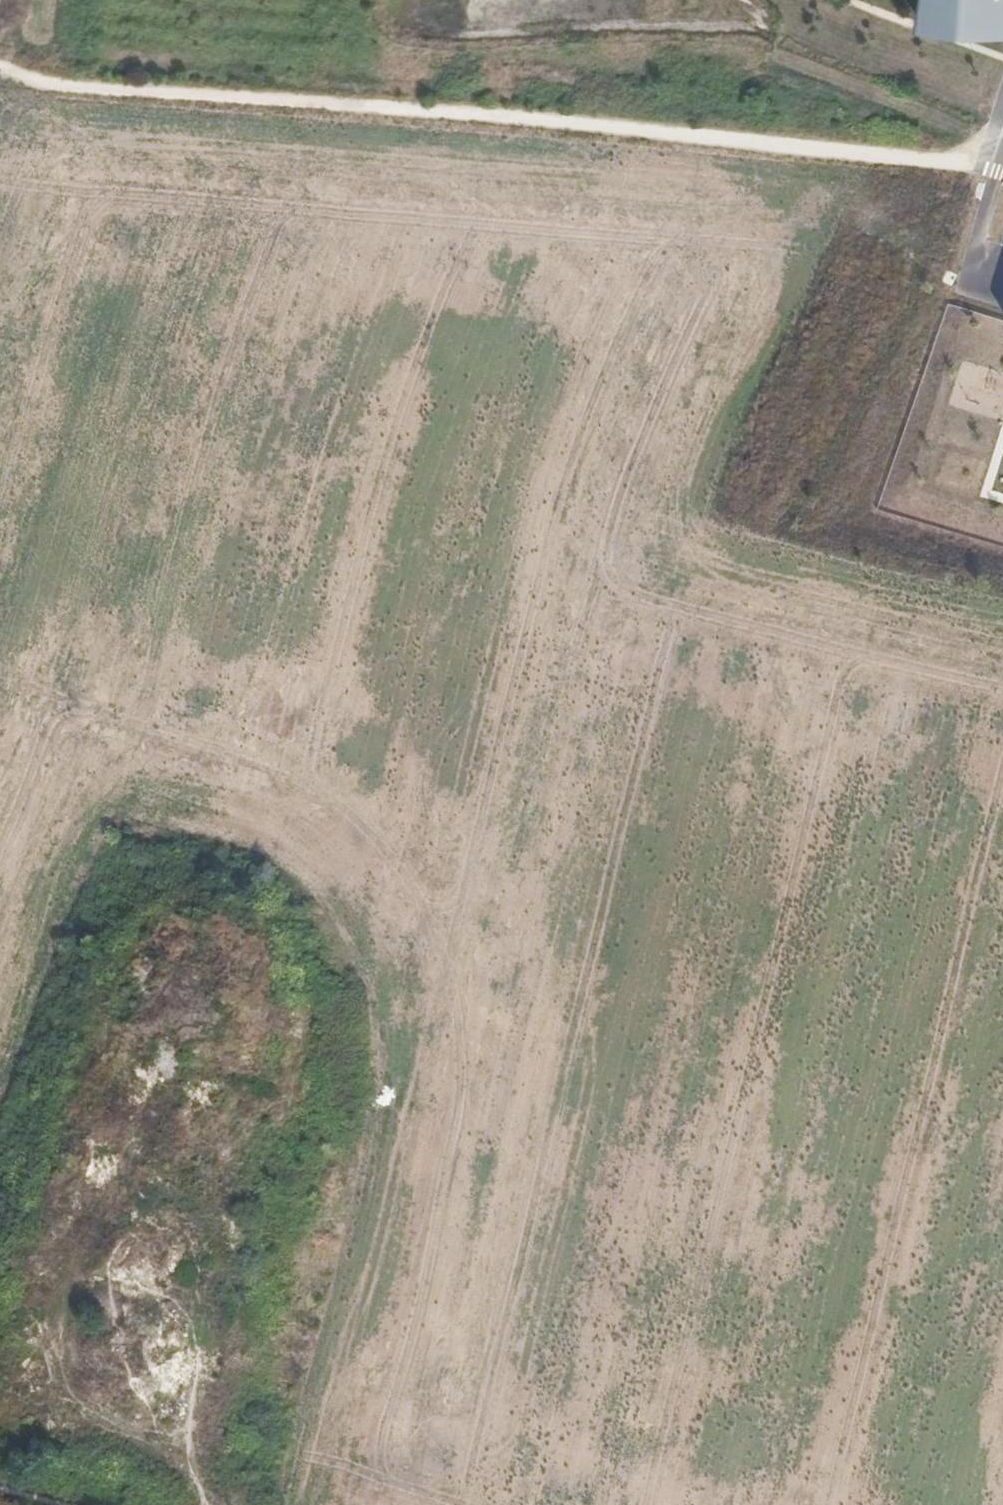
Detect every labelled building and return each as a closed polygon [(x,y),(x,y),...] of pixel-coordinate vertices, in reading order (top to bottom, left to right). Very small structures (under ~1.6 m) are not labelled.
[(922,16),(967,18),(967,27),(995,29),(1002,29),(1002,0),(925,0),(922,16)] [(967,18),(922,16),(921,25),(946,26),(967,27),(967,18)]
